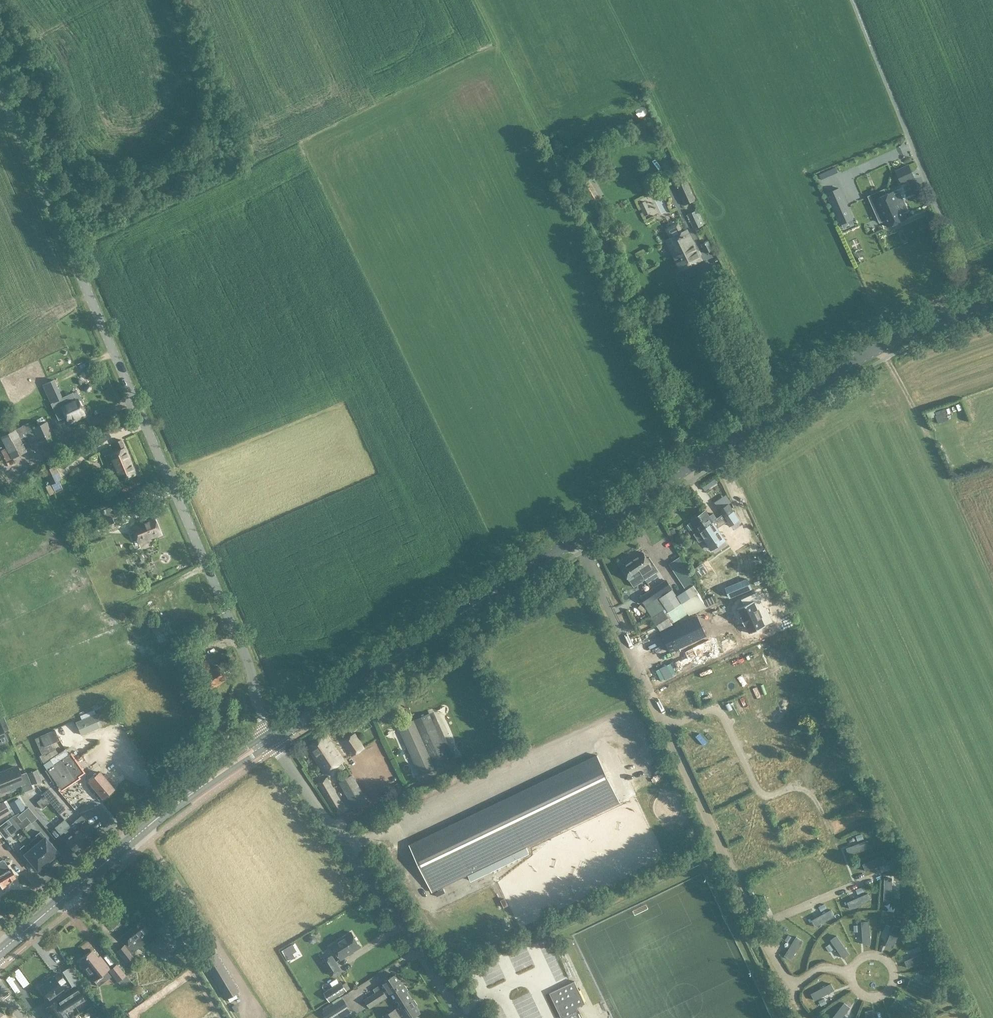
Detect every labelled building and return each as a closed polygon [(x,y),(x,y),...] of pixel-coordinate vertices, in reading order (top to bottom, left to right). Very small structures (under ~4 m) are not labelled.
[(908,165),(895,170),(899,180),(912,174),(908,165)] [(821,179),(838,172),(836,167),(819,174),(821,179)] [(853,219),(839,188),(827,193),(841,225),(853,219)] [(884,190),(868,197),(876,214),(881,212),(888,227),(906,219),(903,213),(908,210),(900,192),(895,194),(893,191),(886,194),(884,190)] [(687,214),(693,228),(704,223),(698,209),(687,214)] [(701,259),(687,230),(666,240),(680,270),(701,259)] [(702,244),(706,252),(713,249),(709,241),(702,244)] [(62,398),(56,386),(45,391),(51,403),(62,398)] [(62,398),(51,403),(58,420),(66,416),(69,422),(77,418),(76,416),(83,412),(77,399),(76,399),(65,404),(62,398)] [(937,416),(936,412),(935,410),(926,413),(928,419),(935,416),(937,416)] [(32,428),(24,431),(26,436),(32,448),(54,438),(46,421),(32,428)] [(21,427),(16,429),(21,438),(26,436),(24,431),(32,428),(29,422),(21,427)] [(96,445),(110,435),(104,426),(90,437),(96,445)] [(21,438),(16,429),(1,437),(12,458),(27,451),(21,438)] [(121,438),(115,441),(118,448),(124,445),(121,438)] [(124,447),(104,455),(115,481),(135,473),(124,447)] [(54,465),(43,470),(50,484),(53,483),(55,487),(61,484),(59,480),(61,479),(54,465)] [(118,502),(101,510),(103,514),(113,510),(115,514),(122,510),(118,502)] [(728,503),(719,509),(723,515),(732,509),(728,503)] [(727,520),(730,525),(739,519),(732,509),(723,515),(727,520)] [(713,514),(710,516),(706,510),(692,519),(693,521),(688,524),(695,533),(717,519),(713,514)] [(699,540),(704,537),(711,548),(712,547),(711,546),(723,538),(724,539),(725,539),(717,527),(727,520),(723,515),(717,519),(695,533),(699,540)] [(99,533),(116,527),(112,516),(95,523),(99,533)] [(160,534),(153,517),(131,526),(133,531),(129,533),(131,538),(135,536),(138,542),(160,534)] [(697,571),(731,549),(725,540),(691,562),(697,571)] [(643,552),(631,559),(640,573),(645,580),(656,573),(659,571),(649,557),(647,559),(643,552)] [(631,559),(620,567),(632,585),(634,588),(645,580),(640,573),(631,559)] [(725,574),(732,568),(726,560),(718,566),(725,574)] [(672,588),(666,579),(640,597),(646,605),(672,588)] [(747,579),(726,587),(730,597),(751,588),(747,579)] [(672,588),(659,597),(668,611),(665,613),(672,623),(688,612),(689,614),(691,617),(708,608),(705,604),(697,591),(681,601),(678,596),(672,588)] [(749,633),(765,626),(765,625),(764,624),(758,610),(764,608),(757,593),(742,600),(745,605),(738,608),(738,609),(742,617),(741,617),(745,625),(746,625),(749,632),(749,633)] [(652,617),(662,631),(672,624),(672,623),(665,613),(663,610),(666,608),(659,597),(645,606),(652,617)] [(698,617),(661,634),(670,651),(706,635),(698,617)] [(657,641),(637,649),(652,683),(650,683),(658,702),(676,695),(679,702),(693,696),(678,661),(667,665),(657,641)] [(721,664),(733,660),(728,648),(717,652),(721,664)] [(227,678),(219,666),(213,670),(206,660),(199,665),(206,675),(204,676),(212,688),(227,678)] [(456,666),(446,673),(450,679),(460,673),(456,666)] [(732,682),(741,677),(737,669),(728,674),(732,682)] [(738,692),(743,703),(752,698),(747,687),(738,692)] [(745,711),(751,721),(761,715),(755,705),(745,711)] [(827,706),(817,707),(817,719),(828,718),(827,706)] [(433,711),(414,720),(435,767),(455,759),(433,711)] [(770,720),(773,728),(794,719),(791,711),(770,720)] [(96,712),(84,718),(76,721),(81,735),(102,726),(101,725),(97,715),(96,712)] [(97,715),(101,725),(107,722),(103,712),(97,715)] [(9,741),(5,732),(9,729),(3,716),(0,717),(0,744),(9,741)] [(54,727),(71,724),(70,717),(53,719),(54,727)] [(414,720),(399,726),(420,774),(435,767),(414,720)] [(762,729),(768,727),(766,720),(760,723),(762,729)] [(742,736),(750,731),(743,723),(736,728),(742,736)] [(800,728),(795,733),(799,738),(804,733),(800,728)] [(55,730),(36,739),(43,754),(54,749),(51,743),(59,739),(55,730)] [(760,733),(747,740),(750,747),(764,740),(760,733)] [(678,736),(682,746),(687,744),(683,734),(678,736)] [(343,761),(326,735),(308,747),(325,773),(343,761)] [(362,748),(353,735),(342,742),(351,756),(362,748)] [(25,736),(15,739),(17,750),(27,748),(25,736)] [(789,763),(796,759),(786,738),(779,741),(789,763)] [(45,764),(44,764),(47,769),(45,770),(54,784),(57,782),(61,789),(79,778),(77,776),(83,772),(70,753),(70,754),(66,748),(59,754),(51,759),(45,764)] [(688,759),(696,757),(694,750),(685,752),(688,759)] [(843,750),(830,756),(833,763),(847,757),(843,750)] [(22,763),(29,761),(26,752),(19,754),(22,763)] [(432,892),(468,874),(471,880),(529,853),(526,846),(619,802),(597,755),(409,845),(432,892)] [(689,765),(693,775),(706,769),(701,759),(689,765)] [(775,761),(764,766),(768,775),(779,770),(775,761)] [(0,775),(0,787),(0,788),(0,791),(1,794),(10,791),(9,790),(21,785),(24,792),(33,788),(27,773),(20,776),(17,768),(0,775)] [(42,780),(37,768),(28,772),(32,783),(42,780)] [(96,775),(89,781),(97,791),(94,794),(97,797),(99,800),(103,797),(113,788),(105,778),(107,776),(104,773),(102,775),(100,772),(98,774),(96,773),(95,774),(96,775)] [(352,775),(340,782),(354,808),(367,801),(352,775)] [(705,776),(696,782),(701,790),(710,784),(705,776)] [(327,777),(318,782),(335,812),(343,807),(327,777)] [(827,788),(844,782),(842,777),(825,783),(827,788)] [(48,789),(43,793),(44,795),(49,802),(59,813),(64,809),(48,789)] [(704,793),(710,808),(721,804),(715,789),(704,793)] [(797,794),(791,798),(795,804),(801,800),(797,794)] [(49,802),(44,795),(37,802),(42,808),(49,802)] [(25,808),(19,798),(10,803),(16,813),(25,808)] [(4,819),(10,816),(1,802),(0,802),(0,822),(4,819)] [(37,817),(28,807),(17,816),(21,820),(26,815),(31,822),(37,817)] [(836,818),(839,827),(864,820),(862,811),(836,818)] [(98,835),(81,815),(69,826),(86,845),(87,846),(91,843),(90,842),(98,835)] [(740,815),(728,818),(730,824),(742,820),(740,815)] [(797,815),(779,823),(783,832),(801,824),(797,815)] [(11,816),(8,819),(11,824),(6,828),(11,834),(20,827),(11,816)] [(0,825),(0,832),(5,839),(11,834),(6,828),(11,824),(8,819),(0,825)] [(76,853),(86,845),(69,826),(64,820),(55,828),(65,840),(76,853)] [(876,830),(852,839),(856,851),(880,842),(876,830)] [(37,837),(31,842),(48,862),(55,856),(54,855),(57,852),(40,832),(36,835),(37,837)] [(53,832),(49,836),(54,843),(59,839),(53,832)] [(818,839),(822,848),(831,843),(827,835),(818,839)] [(740,838),(730,837),(730,845),(739,846),(740,838)] [(24,845),(20,848),(37,869),(40,866),(42,868),(48,862),(31,842),(26,847),(24,845)] [(803,843),(794,847),(798,856),(807,852),(803,843)] [(737,848),(744,863),(754,859),(747,844),(737,848)] [(883,851),(860,860),(865,871),(887,862),(883,851)] [(0,889),(3,887),(3,886),(6,885),(5,883),(15,877),(7,864),(7,865),(4,860),(2,859),(0,861),(0,889)] [(761,866),(764,876),(771,874),(768,864),(761,866)] [(808,874),(813,884),(825,879),(820,869),(808,874)] [(794,873),(784,875),(787,886),(797,884),(794,873)] [(887,882),(885,906),(895,907),(898,883),(887,882)] [(458,900),(472,896),(471,892),(457,896),(458,900)] [(851,895),(851,909),(876,908),(877,895),(851,895)] [(770,907),(764,896),(759,899),(764,910),(770,907)] [(829,907),(808,926),(816,935),(837,915),(829,907)] [(145,918),(133,927),(141,937),(141,938),(143,940),(145,943),(147,945),(157,937),(153,933),(155,931),(145,918)] [(874,919),(865,919),(866,940),(875,939),(874,919)] [(892,923),(879,946),(890,954),(904,930),(892,923)] [(127,944),(125,945),(124,944),(117,950),(126,962),(133,956),(131,953),(145,943),(143,940),(141,938),(141,937),(133,927),(121,936),(127,944)] [(332,945),(341,959),(360,946),(351,932),(332,945)] [(794,934),(786,957),(796,961),(805,939),(794,934)] [(835,935),(826,944),(843,961),(853,953),(835,935)] [(166,950),(157,938),(147,945),(157,958),(166,950)] [(924,949),(902,956),(905,968),(928,961),(924,949)] [(84,956),(78,961),(94,980),(99,986),(111,976),(106,970),(109,968),(103,961),(101,962),(93,951),(85,957),(84,956)] [(203,961),(226,998),(239,991),(216,953),(203,961)] [(321,961),(330,975),(342,968),(333,954),(321,961)] [(132,962),(127,966),(131,971),(136,967),(132,962)] [(117,963),(109,969),(118,981),(120,984),(126,983),(130,981),(126,975),(117,963)] [(866,971),(868,977),(883,971),(881,965),(866,971)] [(18,974),(21,980),(22,979),(16,968),(8,972),(11,978),(18,974)] [(73,971),(66,976),(72,987),(80,982),(73,971)] [(46,983),(40,987),(48,999),(63,988),(60,984),(64,981),(58,973),(54,976),(51,978),(50,977),(45,981),(46,983)] [(828,973),(806,989),(814,999),(836,984),(828,973)] [(391,993),(396,1002),(408,994),(408,993),(409,991),(405,986),(404,986),(403,986),(396,975),(384,983),(380,986),(382,989),(365,1000),(371,1008),(387,997),(387,996),(391,993)] [(908,976),(907,986),(933,993),(934,980),(908,976)] [(549,992),(550,993),(560,1016),(561,1017),(562,1017),(583,1017),(578,1007),(585,1003),(574,980),(570,982),(559,988),(549,992)] [(341,981),(324,992),(330,1001),(350,988),(346,981),(343,983),(341,981)] [(65,1012),(85,999),(78,988),(58,1001),(57,1000),(44,1009),(45,1011),(44,1011),(48,1017),(65,1017),(68,1016),(65,1012)] [(396,1002),(399,1007),(384,1017),(402,1017),(401,1016),(404,1014),(406,1017),(412,1017),(420,1013),(416,1007),(418,1006),(418,1004),(416,1001),(414,1000),(413,1001),(408,994),(396,1002)] [(352,1010),(342,996),(323,1008),(329,1017),(340,1017),(352,1010)] [(891,1002),(900,1017),(910,1017),(912,1017),(901,997),(891,1002)] [(836,1014),(840,1017),(845,1017),(857,1004),(850,998),(836,1014)] [(868,1006),(868,1017),(879,1017),(878,1006),(868,1006)] [(931,1017),(943,1012),(940,1006),(928,1011),(931,1017)]
